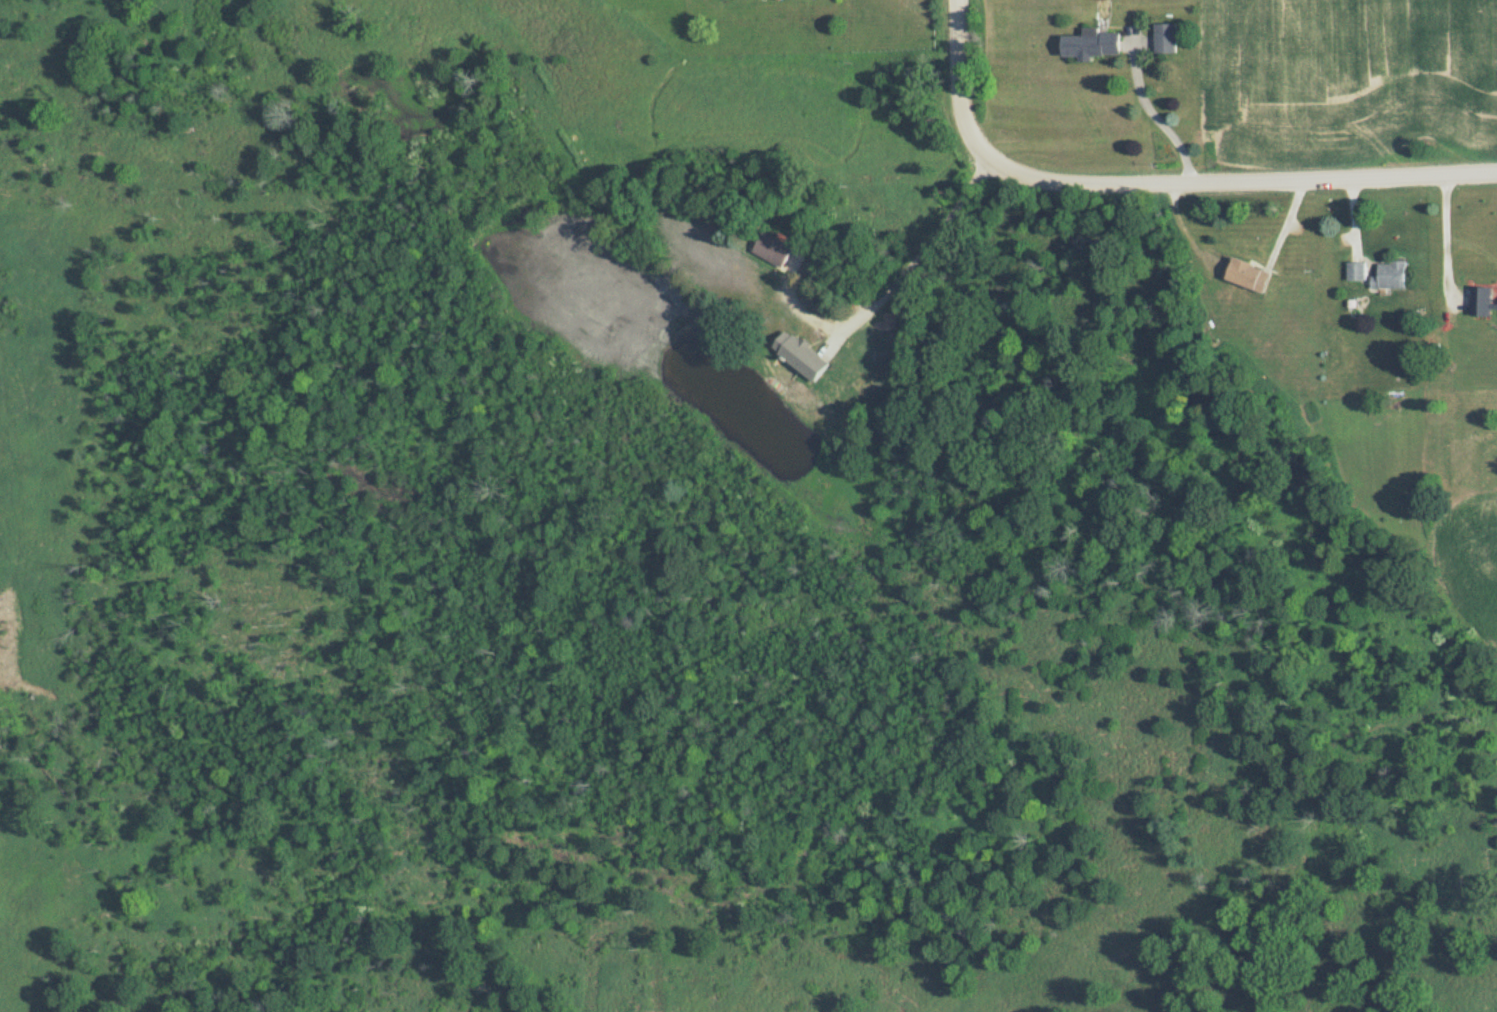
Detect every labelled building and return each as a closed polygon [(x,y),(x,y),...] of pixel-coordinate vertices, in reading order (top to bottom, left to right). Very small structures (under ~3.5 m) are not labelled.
[(1176,23),(1155,23),(1155,52),(1176,52),(1176,23)] [(1062,56),(1080,56),(1080,57),(1120,56),(1120,29),(1083,29),(1083,35),(1062,35),(1062,56)] [(751,251),(781,268),(794,247),(763,230),(751,251)] [(1264,293),(1272,271),(1233,257),(1225,279),(1264,293)] [(1347,280),(1366,280),(1366,261),(1347,261),(1347,280)] [(1405,288),(1405,261),(1374,261),(1374,288),(1405,288)] [(1496,316),(1496,303),(1491,303),(1491,286),(1471,286),(1470,315),(1496,316)] [(803,343),(823,356),(827,350),(808,337),(803,343)]
